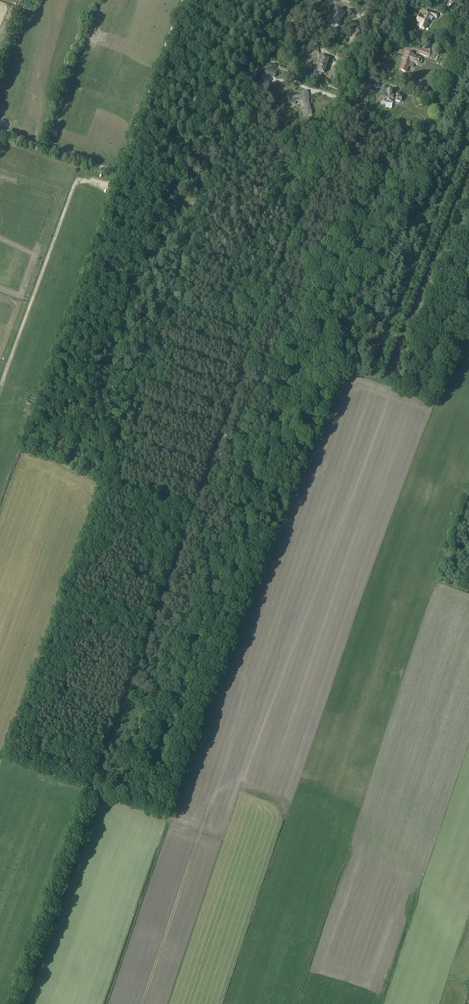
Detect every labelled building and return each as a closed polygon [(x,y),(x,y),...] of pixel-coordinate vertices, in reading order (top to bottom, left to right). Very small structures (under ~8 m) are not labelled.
[(339,10),(334,23),(341,25),(346,13),(339,10)] [(417,21),(421,23),(420,27),(426,30),(429,21),(431,22),(432,17),(437,18),(438,15),(427,11),(425,17),(419,15),(417,21)] [(429,57),(431,53),(430,52),(422,49),(421,49),(419,54),(429,57)] [(403,58),(404,58),(400,69),(407,72),(409,67),(411,63),(418,65),(420,57),(414,54),(405,52),(403,58)] [(323,57),(320,63),(319,66),(317,65),(314,74),(320,77),(322,73),(321,73),(321,72),(324,73),(329,59),(323,57)] [(265,73),(269,75),(269,77),(273,78),(275,72),(262,67),(260,73),(264,75),(265,73)] [(418,83),(416,88),(423,91),(427,92),(428,88),(425,87),(425,85),(418,83)] [(296,104),(295,102),(302,101),(306,115),(312,114),(308,98),(309,98),(308,90),(299,92),(300,95),(289,97),(291,105),(296,104)] [(401,94),(396,94),(396,95),(394,95),(395,90),(386,90),(386,93),(381,93),(381,102),(394,103),(395,102),(395,101),(401,101),(403,101),(403,96),(401,96),(401,94)]
